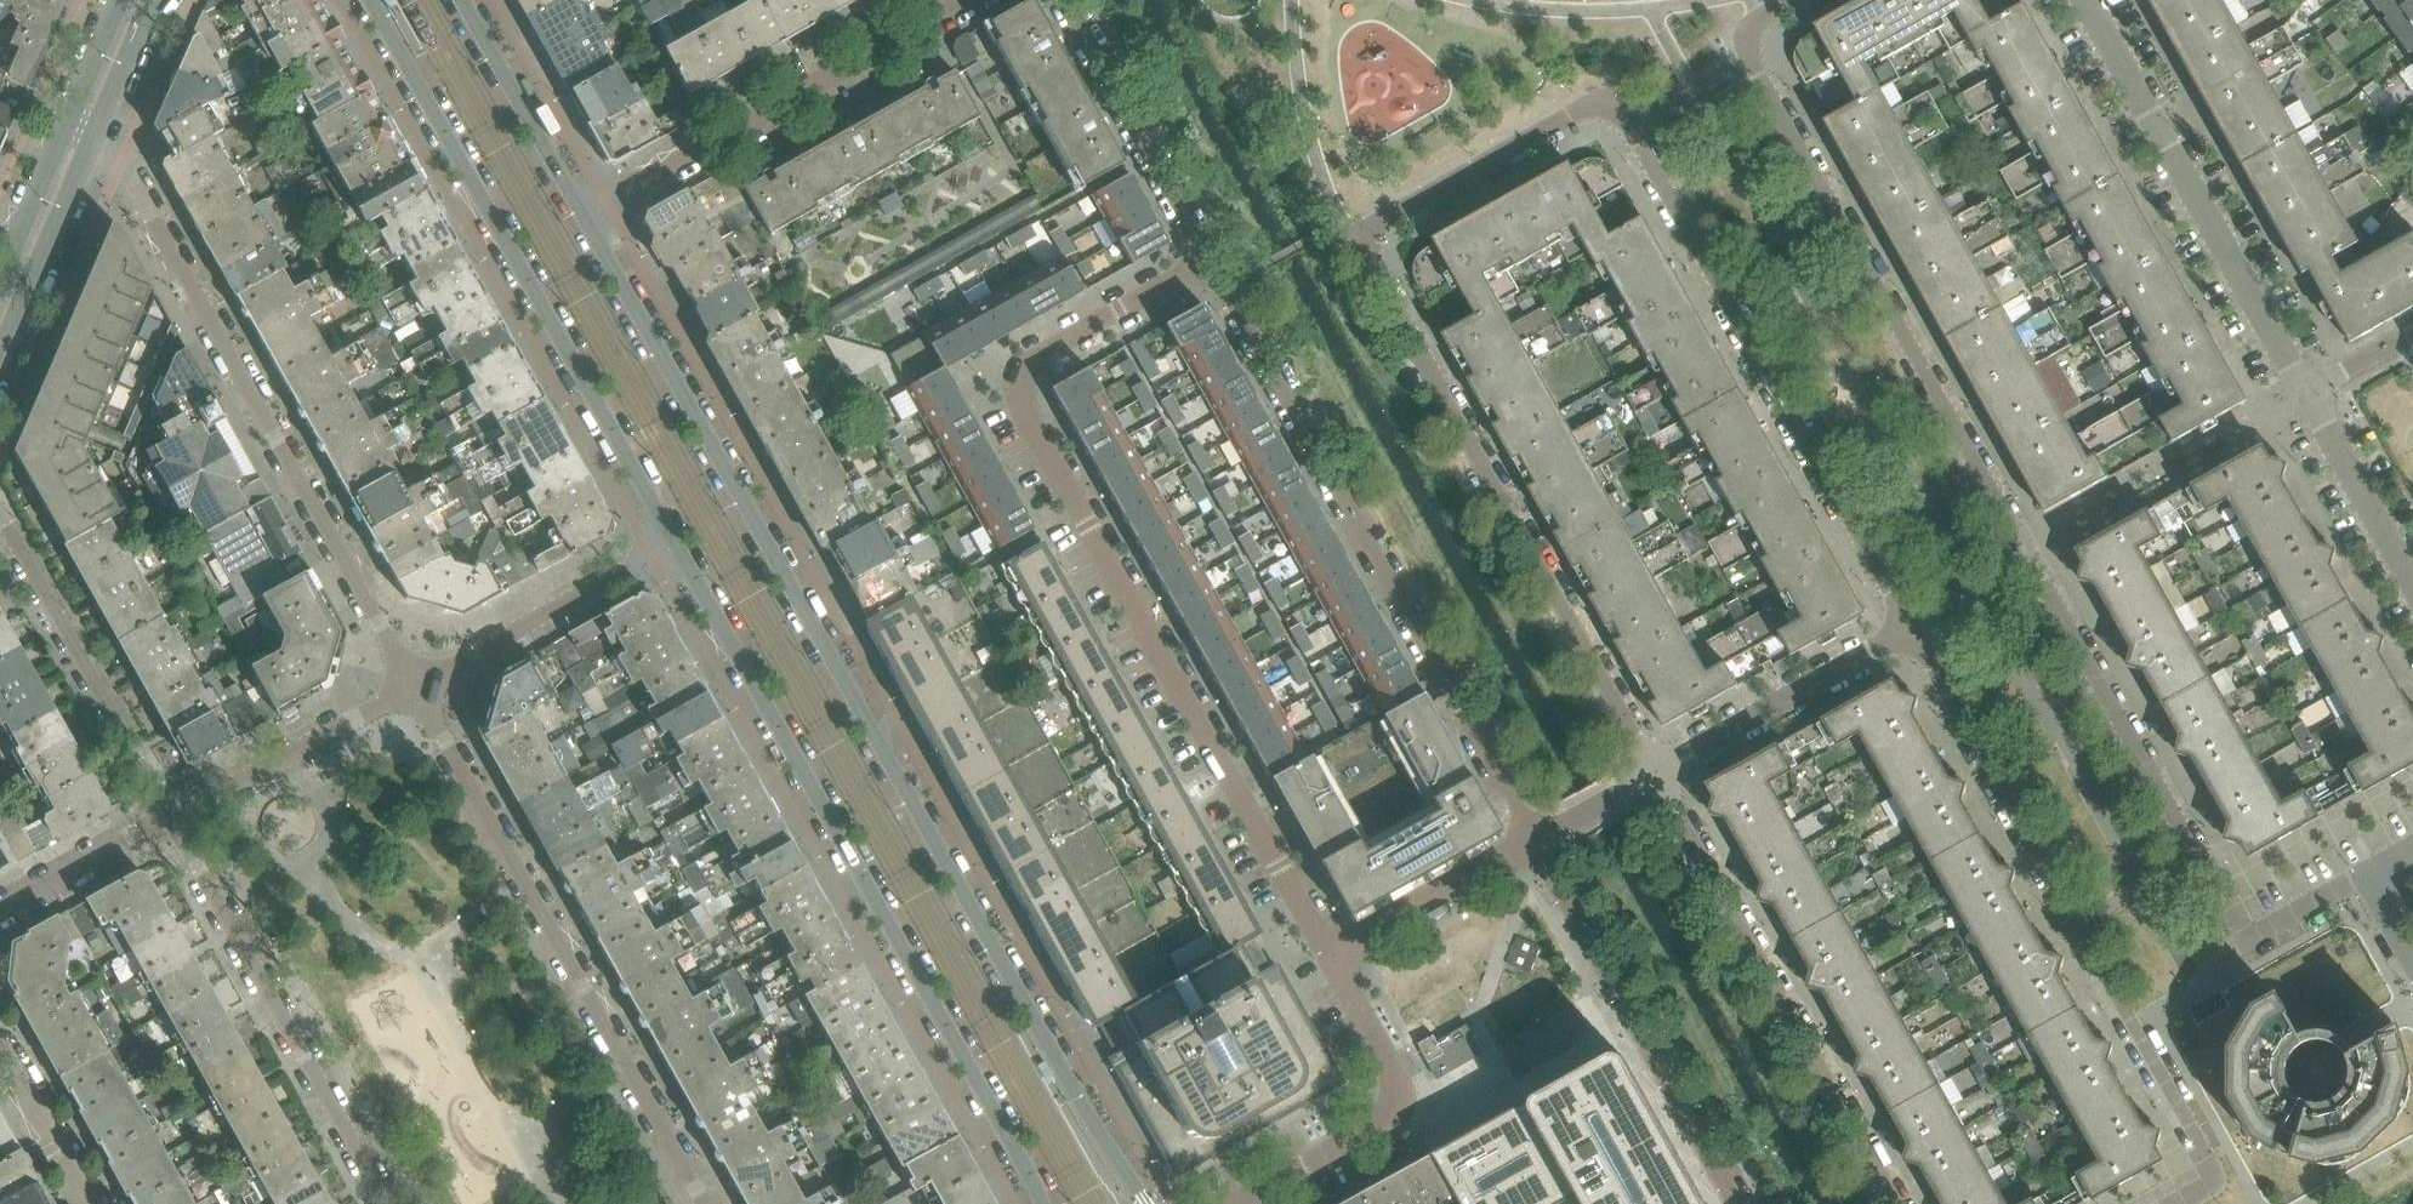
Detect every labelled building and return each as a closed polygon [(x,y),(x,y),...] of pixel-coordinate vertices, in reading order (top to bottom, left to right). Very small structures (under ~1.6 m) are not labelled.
[(24,10),(29,0),(0,0),(0,34),(10,45),(24,10)] [(24,10),(54,24),(64,0),(29,0),(24,10)] [(203,12),(205,14),(224,0),(208,0),(203,12)] [(251,18),(283,0),(239,0),(243,7),(240,9),(246,20),(251,18)] [(321,15),(315,5),(317,0),(283,0),(251,18),(259,33),(255,36),(262,48),(321,15)] [(527,18),(559,0),(517,0),(527,18)] [(593,11),(586,15),(578,0),(559,0),(527,18),(569,93),(615,67),(602,43),(609,39),(593,11)] [(725,11),(703,24),(695,9),(702,5),(699,0),(660,0),(641,10),(648,22),(673,8),(679,19),(686,15),(694,29),(662,47),(689,95),(752,60),(725,11)] [(789,0),(745,0),(725,11),(752,60),(805,30),(789,0)] [(859,0),(789,0),(805,30),(859,0)] [(1057,46),(1031,0),(1029,0),(988,23),(998,40),(994,42),(1007,67),(1021,91),(1025,89),(1034,105),(1077,82),(1057,46)] [(1893,46),(1896,52),(1913,43),(1889,0),(1863,0),(1839,14),(1838,13),(1815,26),(1818,30),(1806,37),(1807,38),(1800,43),(1795,60),(1799,68),(1797,69),(1806,85),(1838,67),(1858,103),(1880,89),(1900,78),(1885,50),(1893,46)] [(1913,43),(1931,33),(1927,27),(1935,22),(1950,49),(1971,38),(1969,36),(1990,24),(1977,0),(1889,0),(1913,43)] [(2221,0),(2149,0),(2163,25),(2170,22),(2178,35),(2171,39),(2181,57),(2235,26),(2221,0)] [(2379,13),(2381,11),(2387,19),(2384,21),(2397,38),(2412,26),(2412,0),(2369,0),(2379,13)] [(2075,96),(2057,64),(2024,5),(1990,24),(1969,36),(1971,38),(1979,53),(1986,49),(1999,73),(1954,97),(1969,122),(2013,98),(2017,105),(2010,109),(2020,127),(2075,96)] [(26,89),(52,29),(54,24),(24,10),(10,45),(9,46),(18,50),(5,80),(26,89)] [(233,63),(227,54),(205,14),(203,12),(194,32),(196,37),(191,39),(178,68),(202,79),(233,63)] [(281,72),(335,41),(338,35),(332,26),(326,24),(321,15),(262,48),(268,60),(273,57),(281,72)] [(2296,134),(2270,88),(2268,85),(2305,64),(2284,27),(2247,47),(2235,26),(2181,57),(2191,75),(2198,71),(2206,85),(2199,89),(2200,91),(2207,88),(2213,98),(2206,101),(2224,133),(2231,130),(2238,143),(2232,147),(2241,165),(2296,134)] [(2397,38),(2409,55),(2412,53),(2412,55),(2412,26),(2397,38)] [(2332,47),(2344,38),(2340,31),(2327,40),(2332,47)] [(2351,47),(2344,38),(2332,47),(2338,56),(2351,47)] [(233,63),(254,53),(256,52),(249,41),(227,54),(233,63)] [(296,98),(350,68),(353,62),(347,53),(341,51),(335,41),(281,72),(276,74),(283,86),(288,83),(296,98)] [(260,64),(254,53),(233,63),(240,75),(260,64)] [(232,96),(245,88),(247,88),(240,75),(233,63),(202,79),(178,68),(153,127),(156,133),(209,103),(231,97),(232,96)] [(997,97),(987,79),(977,63),(964,70),(984,104),(997,97)] [(656,122),(635,84),(627,88),(615,67),(569,93),(587,124),(584,126),(591,139),(592,138),(597,148),(596,148),(605,163),(614,166),(692,122),(695,119),(697,115),(698,111),(696,107),(693,101),(656,122)] [(307,127),(311,125),(367,94),(357,78),(356,78),(350,68),(296,98),(292,100),(307,127)] [(979,118),(956,76),(953,71),(889,107),(913,150),(928,141),(931,145),(979,118)] [(2369,96),(2381,88),(2376,81),(2364,90),(2369,96)] [(1123,163),(1103,128),(1077,82),(1034,105),(1043,121),(1039,124),(1066,172),(1070,170),(1080,188),(1123,163)] [(263,91),(262,88),(264,87),(262,83),(260,84),(247,91),(251,98),(263,91)] [(2392,107),(2387,100),(2389,99),(2381,88),(2369,96),(2382,114),(2392,107)] [(1913,149),(1949,130),(1928,91),(1892,110),(1880,89),(1858,103),(1825,121),(1836,140),(1843,136),(1850,150),(1843,154),(1845,156),(1852,153),(1857,163),(1851,166),(1869,198),(1875,194),(1883,208),(1876,212),(1886,230),(1942,199),(1913,149)] [(356,143),(389,125),(385,119),(382,121),(376,111),(380,109),(370,92),(367,94),(311,125),(332,165),(333,166),(361,151),(356,143)] [(223,131),(217,121),(239,108),(232,96),(231,97),(209,103),(156,133),(159,138),(162,136),(174,157),(212,137),(223,131)] [(2119,175),(2094,130),(2075,96),(2020,127),(2030,144),(2037,140),(2041,148),(2000,171),(2016,200),(2057,176),(2061,184),(2054,188),(2064,205),(2119,175)] [(7,133),(16,111),(0,104),(0,149),(7,133)] [(913,150),(889,107),(807,153),(831,195),(847,186),(850,190),(898,163),(896,159),(913,150)] [(284,129),(278,119),(268,125),(274,134),(284,129)] [(406,163),(409,161),(400,145),(397,147),(391,136),(394,135),(389,125),(356,143),(361,151),(333,166),(332,165),(320,171),(337,201),(349,194),(406,163)] [(2358,244),(2329,193),(2366,173),(2345,135),(2308,156),(2296,134),(2241,165),(2252,183),(2259,180),(2266,193),(2260,197),(2261,200),(2268,196),(2274,206),(2267,210),(2285,242),(2291,238),(2299,252),(2292,255),(2303,274),(2310,271),(2355,245),(2358,244)] [(253,208),(212,137),(174,157),(163,163),(163,167),(183,204),(202,237),(253,208)] [(979,154),(976,149),(972,141),(963,146),(970,159),(979,154)] [(2400,155),(2393,144),(2379,154),(2387,165),(2400,155)] [(970,159),(963,146),(954,151),(962,164),(970,159)] [(831,195),(807,153),(743,189),(768,235),(776,231),(817,209),(814,204),(831,195)] [(2392,173),(2406,163),(2400,155),(2387,165),(2392,173)] [(298,182),(286,159),(266,170),(278,193),(298,182)] [(1592,204),(1625,187),(1615,171),(1614,171),(1610,164),(1592,159),(1584,163),(1584,162),(1572,168),(1569,164),(1546,176),(1547,177),(1503,202),(1533,257),(1552,247),(1548,240),(1556,236),(1572,264),(1591,253),(1588,248),(1610,236),(1592,204)] [(412,200),(423,193),(424,188),(418,177),(413,175),(406,163),(349,194),(350,195),(349,196),(365,226),(368,225),(380,218),(412,200)] [(756,222),(739,192),(730,177),(726,170),(646,214),(645,222),(653,237),(652,245),(651,246),(663,267),(671,268),(672,270),(719,243),(735,234),(739,241),(760,230),(756,222)] [(1142,198),(1129,174),(1091,196),(1104,220),(1142,198)] [(2164,254),(2146,221),(2119,175),(2064,205),(2074,224),(2082,220),(2086,227),(2060,242),(2049,248),(2045,251),(2060,279),(2102,256),(2106,264),(2099,267),(2109,285),(2164,254)] [(314,187),(310,179),(300,185),(304,193),(314,187)] [(2405,189),(2404,189),(2412,201),(2412,183),(2405,189)] [(351,268),(440,217),(434,207),(433,207),(425,192),(423,193),(412,200),(380,218),(386,229),(351,248),(355,254),(347,259),(351,267),(351,268)] [(902,206),(899,200),(895,193),(886,198),(892,212),(902,206)] [(1032,196),(1024,201),(1032,215),(1040,210),(1032,196)] [(892,212),(886,198),(877,203),(885,216),(892,212)] [(1155,221),(1142,198),(1104,220),(1117,242),(1155,221)] [(1995,295),(1974,257),(1984,252),(1990,262),(2000,256),(1994,246),(2009,238),(2006,232),(2027,220),(2017,201),(1996,213),(1988,200),(1953,219),(1942,199),(1886,230),(1896,248),(1903,244),(1911,258),(1904,261),(1905,264),(1912,260),(1918,270),(1911,274),(1929,306),(1936,302),(1943,316),(1937,320),(1944,334),(1999,303),(2001,307),(2028,291),(2021,279),(1995,295)] [(1024,201),(1015,206),(1023,220),(1032,215),(1024,201)] [(1533,257),(1503,202),(1458,227),(1458,226),(1435,239),(1438,243),(1426,250),(1427,251),(1419,256),(1414,274),(1418,281),(1417,282),(1426,298),(1458,280),(1477,315),(1478,316),(1499,304),(1520,292),(1504,264),(1513,259),(1517,267),(1533,257)] [(312,204),(301,211),(308,223),(319,217),(317,214),(317,213),(316,212),(312,204)] [(1015,206),(1007,210),(1015,225),(1023,220),(1015,206)] [(273,244),(253,208),(202,237),(236,298),(282,272),(286,269),(275,249),(284,245),(281,239),(273,244)] [(1007,210),(998,215),(1006,229),(1015,225),(1007,210)] [(998,215),(990,220),(998,234),(1006,229),(998,215)] [(408,268),(454,243),(445,228),(446,228),(440,217),(351,268),(351,267),(347,269),(355,283),(402,257),(408,268)] [(1696,312),(1676,276),(1643,218),(1610,236),(1588,248),(1591,253),(1598,266),(1605,262),(1618,286),(1573,312),(1589,336),(1592,334),(1598,345),(1613,337),(1607,326),(1632,312),(1637,319),(1630,322),(1641,342),(1696,312)] [(990,220),(981,225),(989,239),(998,234),(990,220)] [(1168,245),(1155,221),(1117,242),(1130,266),(1168,245)] [(1077,235),(1070,222),(1059,228),(1066,241),(1077,235)] [(151,287),(116,224),(110,224),(83,288),(141,312),(151,287)] [(981,225),(973,230),(981,244),(989,239),(981,225)] [(1035,236),(1029,226),(1017,233),(1023,244),(1035,236)] [(2060,242),(2052,228),(2042,234),(2049,248),(2060,242)] [(973,230),(964,234),(972,249),(981,244),(973,230)] [(817,245),(814,240),(809,232),(801,236),(809,250),(817,245)] [(1023,244),(1017,233),(1004,240),(1010,251),(1023,244)] [(964,234),(955,239),(964,254),(972,249),(964,234)] [(1084,247),(1077,235),(1066,241),(1073,253),(1084,247)] [(2412,299),(2412,235),(2365,262),(2355,245),(2310,271),(2351,344),(2373,331),(2369,323),(2381,317),(2385,323),(2412,307),(2412,303),(2411,300),(2412,299)] [(809,250),(801,236),(792,241),(800,255),(809,250)] [(955,239),(947,244),(955,258),(964,254),(955,239)] [(389,314),(469,269),(463,259),(454,243),(408,268),(416,281),(369,307),(377,321),(389,314)] [(758,284),(750,271),(743,257),(731,264),(719,243),(672,270),(680,284),(686,293),(686,294),(687,293),(692,302),(697,311),(696,311),(696,312),(701,321),(701,322),(708,335),(753,311),(757,309),(747,290),(758,284)] [(947,244),(938,249),(947,263),(955,258),(947,244)] [(938,249),(930,253),(938,268),(947,263),(938,249)] [(990,262),(984,252),(971,259),(977,269),(990,262)] [(930,253),(921,258),(930,273),(938,268),(930,253)] [(2210,334),(2190,300),(2164,254),(2109,285),(2119,302),(2126,299),(2130,307),(2121,312),(2089,330),(2105,359),(2146,336),(2150,344),(2144,348),(2153,365),(2210,334)] [(1082,293),(1061,256),(1037,269),(1058,307),(1082,293)] [(921,258),(913,263),(921,277),(930,273),(921,258)] [(977,269),(971,259),(958,266),(964,276),(977,269)] [(1093,272),(1086,260),(1075,266),(1082,278),(1093,272)] [(913,263),(904,268),(912,282),(921,277),(913,263)] [(340,301),(332,287),(347,278),(340,265),(324,275),(323,273),(292,290),(282,272),(236,298),(271,361),(317,335),(308,319),(340,301)] [(904,268),(896,273),(904,287),(912,282),(904,268)] [(438,321),(483,296),(475,280),(469,269),(389,314),(397,328),(432,309),(438,321)] [(1058,307),(1037,269),(1014,282),(1035,319),(1058,307)] [(792,289),(783,271),(773,276),(783,294),(792,289)] [(896,273),(887,277),(895,292),(904,287),(896,273)] [(887,277),(878,282),(887,297),(895,292),(887,277)] [(944,288),(938,277),(925,284),(931,295),(944,288)] [(878,282),(870,287),(878,302),(887,297),(878,282)] [(1035,319),(1014,282),(991,295),(1012,332),(1035,319)] [(369,291),(364,283),(357,287),(362,295),(369,291)] [(931,295),(925,284),(913,291),(918,302),(931,295)] [(870,287),(861,292),(870,306),(878,302),(870,287)] [(141,312),(83,288),(64,333),(121,358),(141,312)] [(861,292),(853,297),(861,311),(870,306),(861,292)] [(1012,332),(991,295),(968,307),(990,345),(1012,332)] [(418,367),(499,322),(492,311),(483,296),(438,321),(445,333),(415,350),(410,353),(418,367)] [(853,297),(844,301),(853,316),(861,311),(853,297)] [(844,301),(836,306),(844,321),(853,316),(844,301)] [(2062,416),(2034,367),(2071,347),(2049,308),(2044,312),(2014,329),(2001,307),(1999,303),(1944,334),(1957,356),(1964,352),(1972,366),(1965,370),(1966,373),(1973,369),(1979,379),(1972,383),(1990,415),(1997,411),(2004,425),(1998,428),(2008,446),(2062,416)] [(1215,328),(1201,304),(1164,325),(1177,349),(1215,328)] [(1549,353),(1569,342),(1553,312),(1548,305),(1535,312),(1511,325),(1504,312),(1499,304),(1478,316),(1477,315),(1444,335),(1454,354),(1462,349),(1470,363),(1463,367),(1465,370),(1471,366),(1477,376),(1483,387),(1475,391),(1487,412),(1495,408),(1502,421),(1495,426),(1505,443),(1561,412),(1578,402),(1549,353)] [(836,306),(827,311),(836,326),(844,321),(836,306)] [(990,345),(968,307),(945,320),(967,358),(990,345)] [(791,356),(782,341),(772,323),(763,328),(753,311),(708,335),(710,337),(709,338),(707,344),(714,356),(713,356),(719,365),(718,366),(743,410),(797,380),(785,360),(791,356)] [(1740,390),(1721,357),(1696,312),(1641,342),(1650,358),(1656,354),(1660,362),(1620,384),(1636,413),(1677,390),(1681,398),(1674,401),(1685,420),(1740,390)] [(967,358),(945,320),(922,333),(923,336),(907,345),(926,378),(943,369),(944,371),(967,358)] [(467,373),(513,348),(504,332),(499,322),(418,367),(405,374),(415,392),(429,385),(426,380),(460,361),(467,373)] [(172,325),(162,347),(170,350),(177,334),(172,325)] [(1228,351),(1215,328),(1177,349),(1190,372),(1228,351)] [(387,341),(380,329),(362,339),(369,351),(387,341)] [(121,358),(64,333),(44,379),(102,403),(121,358)] [(2247,400),(2235,379),(2210,334),(2153,365),(2162,384),(2170,379),(2174,387),(2155,396),(2153,392),(2119,412),(2133,436),(2160,421),(2172,442),(2247,400)] [(377,369),(369,354),(361,340),(330,358),(317,335),(271,361),(311,431),(357,405),(346,386),(377,369)] [(398,362),(392,350),(389,343),(380,348),(370,354),(374,360),(375,359),(381,371),(398,362)] [(956,391),(944,371),(943,369),(926,378),(907,345),(889,355),(907,388),(905,389),(918,412),(956,391)] [(162,347),(159,354),(167,358),(170,350),(162,347)] [(447,419),(528,373),(523,364),(522,363),(521,363),(513,348),(467,373),(454,380),(460,392),(439,404),(447,419)] [(245,485),(211,424),(224,417),(185,349),(175,355),(162,383),(157,396),(171,420),(157,428),(160,435),(151,439),(156,448),(144,455),(155,474),(152,476),(171,510),(175,508),(184,525),(194,519),(203,534),(269,497),(258,477),(245,485)] [(1153,363),(1145,350),(1135,356),(1142,369),(1153,363)] [(1240,374),(1228,351),(1190,372),(1203,395),(1240,374)] [(159,354),(153,369),(161,373),(167,358),(159,354)] [(1136,372),(1129,360),(1118,365),(1125,378),(1136,372)] [(1160,375),(1153,363),(1142,369),(1149,381),(1160,375)] [(1101,392),(1087,368),(1049,389),(1063,413),(1101,392)] [(153,369),(149,377),(157,380),(161,373),(153,369)] [(496,425),(542,400),(533,384),(534,384),(528,373),(447,419),(434,426),(444,444),(448,451),(463,443),(457,432),(471,424),(477,436),(496,425)] [(1253,397),(1240,374),(1203,395),(1216,418),(1253,397)] [(149,377),(143,392),(151,395),(157,380),(149,377)] [(82,448),(101,404),(102,403),(44,379),(25,424),(82,448)] [(824,413),(829,410),(832,417),(842,411),(839,405),(840,404),(837,399),(821,408),(816,400),(810,402),(797,380),(743,410),(783,481),(837,450),(826,430),(832,426),(824,413)] [(851,391),(848,386),(845,381),(839,384),(845,394),(851,391)] [(1148,395),(1141,382),(1131,388),(1138,401),(1148,395)] [(1784,468),(1766,437),(1740,390),(1685,420),(1695,438),(1701,434),(1706,441),(1665,464),(1681,493),(1722,470),(1726,478),(1720,482),(1729,499),(1784,468)] [(968,414),(956,391),(918,412),(931,435),(968,414)] [(143,392),(140,399),(148,403),(151,395),(143,392)] [(1113,415),(1101,392),(1063,413),(1076,436),(1113,415)] [(1155,408),(1148,395),(1138,401),(1145,414),(1155,408)] [(367,424),(357,405),(311,431),(329,465),(348,498),(394,472),(384,453),(414,436),(406,422),(417,416),(425,431),(434,426),(426,411),(419,399),(417,396),(398,407),(367,424)] [(1178,408),(1171,396),(1160,402),(1168,414),(1178,408)] [(1266,419),(1253,397),(1216,418),(1228,441),(1266,419)] [(140,399),(133,414),(141,418),(148,403),(140,399)] [(476,471),(557,426),(551,415),(551,416),(542,400),(496,425),(503,437),(468,457),(471,462),(460,467),(464,475),(475,469),(476,471)] [(1185,421),(1178,408),(1168,414),(1175,427),(1185,421)] [(1608,498),(1593,471),(1607,463),(1615,474),(1637,462),(1630,450),(1630,451),(1609,413),(1573,433),(1561,412),(1505,443),(1515,461),(1523,457),(1530,471),(1524,475),(1525,477),(1532,474),(1544,495),(1536,499),(1548,520),(1555,516),(1563,529),(1555,534),(1565,551),(1621,521),(1640,510),(1627,487),(1608,498)] [(2096,456),(2133,436),(2119,412),(2074,437),(2062,416),(2008,446),(2018,464),(2024,460),(2032,474),(2025,478),(2027,481),(2033,477),(2039,487),(2032,490),(2045,513),(2108,478),(2096,456)] [(894,426),(887,413),(876,419),(883,432),(894,426)] [(133,414),(130,422),(138,425),(141,418),(133,414)] [(981,437),(968,414),(931,435),(944,458),(981,437)] [(1126,438),(1113,415),(1076,436),(1089,459),(1126,438)] [(1279,442),(1266,419),(1228,441),(1241,463),(1279,442)] [(132,440),(138,425),(130,422),(123,437),(132,440)] [(41,502),(95,472),(82,448),(25,424),(13,452),(41,502)] [(526,478),(571,452),(563,437),(557,426),(476,471),(475,469),(464,475),(462,477),(463,478),(478,505),(479,504),(487,499),(526,477),(526,478)] [(1174,441),(1167,428),(1156,434),(1163,447),(1174,441)] [(907,449),(900,436),(889,442),(896,455),(907,449)] [(994,460),(990,453),(981,437),(944,458),(956,481),(994,460)] [(1139,460),(1126,438),(1089,459),(1101,482),(1139,460)] [(1181,453),(1174,441),(1163,447),(1170,459),(1181,453)] [(1204,454),(1197,442),(1186,447),(1193,460),(1204,454)] [(1292,465),(1279,442),(1241,463),(1254,486),(1292,465)] [(2299,514),(2287,493),(2279,477),(2283,474),(2282,472),(2284,470),(2284,467),(2283,464),(2280,463),(2277,463),(2276,461),(2271,464),(2262,448),(2208,478),(2207,477),(2191,486),(2198,499),(2205,510),(2228,497),(2252,540),(2299,514)] [(914,462),(907,449),(896,455),(903,468),(914,462)] [(870,495),(863,482),(855,469),(849,471),(837,450),(783,481),(808,526),(808,525),(814,535),(820,546),(827,548),(876,520),(864,498),(870,495)] [(123,465),(126,456),(115,452),(112,460),(123,465)] [(493,530),(506,522),(586,478),(580,467),(580,468),(571,452),(526,478),(533,489),(494,511),(487,499),(479,504),(483,511),(484,510),(488,516),(485,517),(493,530)] [(1211,467),(1204,454),(1193,460),(1200,473),(1211,467)] [(893,466),(888,459),(879,464),(882,471),(893,466)] [(1007,483),(994,460),(956,481),(969,504),(1007,483)] [(1152,483),(1139,460),(1101,482),(1114,505),(1152,483)] [(478,505),(463,478),(462,477),(455,464),(405,492),(394,472),(348,498),(386,565),(431,538),(421,520),(461,499),(471,518),(481,511),(478,505)] [(1304,488),(1292,465),(1254,486),(1267,509),(1304,488)] [(1829,549),(1809,513),(1784,468),(1729,499),(1739,517),(1746,513),(1750,520),(1709,543),(1726,571),(1748,559),(1763,585),(1774,579),(1829,549)] [(120,516),(108,495),(95,472),(41,502),(65,545),(120,516)] [(1199,486),(1192,474),(1182,480),(1189,492),(1199,486)] [(555,529),(601,504),(586,478),(506,522),(514,536),(547,517),(555,529)] [(932,495),(925,482),(915,488),(922,501),(932,495)] [(1020,506),(1007,483),(969,504),(982,527),(1020,506)] [(1165,506),(1152,483),(1114,505),(1127,527),(1165,506)] [(1207,499),(1199,486),(1189,492),(1196,505),(1207,499)] [(2198,499),(2191,486),(2180,493),(2187,505),(2198,499)] [(1229,500),(1222,487),(1212,493),(1219,506),(1229,500)] [(1317,511),(1304,488),(1267,509),(1280,532),(1317,511)] [(912,500),(906,489),(891,497),(897,508),(912,500)] [(146,501),(141,492),(134,497),(139,506),(146,501)] [(2187,505),(2180,493),(2168,499),(2175,512),(2187,505)] [(939,507),(932,495),(922,501),(929,513),(939,507)] [(265,612),(317,583),(269,497),(203,534),(217,560),(209,564),(222,588),(231,583),(238,597),(217,609),(219,612),(225,624),(249,665),(277,650),(279,644),(280,638),(265,612)] [(2175,512),(2168,499),(2156,506),(2163,518),(2175,512)] [(1236,513),(1229,500),(1219,506),(1226,519),(1236,513)] [(522,582),(607,535),(611,523),(607,514),(601,504),(555,529),(545,535),(552,548),(536,557),(529,544),(508,556),(522,581),(522,582)] [(1033,529),(1020,506),(982,527),(996,551),(1033,529)] [(1178,529),(1165,506),(1127,527),(1140,550),(1178,529)] [(2163,518),(2156,506),(2145,512),(2152,524),(2163,518)] [(907,566),(914,562),(917,568),(931,560),(937,570),(948,563),(929,529),(910,540),(913,546),(907,549),(899,535),(892,538),(886,528),(903,518),(897,508),(880,518),(876,520),(827,548),(836,563),(837,563),(842,573),(843,573),(847,579),(853,590),(853,591),(852,591),(858,601),(857,601),(866,618),(867,617),(868,620),(921,591),(907,566)] [(1330,534),(1317,511),(1280,532),(1292,555),(1330,534)] [(2161,591),(2148,569),(2136,548),(2158,536),(2152,524),(2145,512),(2132,520),(2078,551),(2087,567),(2082,570),(2083,572),(2081,574),(2081,577),(2083,580),(2086,581),(2088,581),(2089,583),(2094,580),(2114,616),(2161,591)] [(2332,561),(2331,559),(2332,557),(2333,553),(2331,551),(2329,549),(2325,549),(2324,547),(2320,550),(2299,514),(2252,540),(2276,583),(2263,590),(2266,596),(2279,588),(2300,626),(2347,600),(2327,563),(2332,561)] [(129,553),(112,523),(121,518),(120,516),(65,545),(84,578),(129,553)] [(1225,532),(1218,519),(1207,525),(1215,538),(1225,532)] [(1655,580),(1691,559),(1670,521),(1633,541),(1621,521),(1565,551),(1576,570),(1583,566),(1591,580),(1584,583),(1586,586),(1593,582),(1604,603),(1597,607),(1609,628),(1616,624),(1624,638),(1616,642),(1626,660),(1682,628),(1655,580)] [(958,540),(951,528),(940,534),(947,546),(958,540)] [(1190,552),(1178,529),(1140,550),(1153,573),(1190,552)] [(522,581),(508,556),(493,530),(488,533),(481,549),(472,545),(463,567),(452,563),(447,554),(442,557),(440,553),(454,545),(447,531),(432,539),(431,538),(386,565),(405,599),(462,616),(478,606),(500,594),(499,593),(522,581)] [(1232,545),(1225,532),(1215,538),(1222,551),(1232,545)] [(1255,546),(1248,533),(1237,539),(1244,552),(1255,546)] [(1343,557),(1330,534),(1292,555),(1305,578),(1343,557)] [(965,553),(958,540),(947,546),(955,559),(965,553)] [(1065,586),(1055,568),(1041,543),(1000,566),(1024,609),(1065,586)] [(190,561),(181,546),(173,551),(181,565),(190,561)] [(1262,558),(1255,546),(1244,552),(1251,564),(1262,558)] [(2197,562),(2210,555),(2206,548),(2200,552),(2193,556),(2197,562)] [(1866,614),(1858,599),(1854,591),(1853,591),(1829,549),(1774,579),(1783,596),(1790,592),(1795,600),(1779,608),(1776,604),(1749,619),(1745,621),(1758,644),(1779,632),(1792,655),(1866,614)] [(1203,575),(1190,552),(1153,573),(1166,596),(1203,575)] [(163,615),(129,553),(84,578),(118,639),(159,616),(160,617),(163,615)] [(2201,569),(2214,562),(2210,555),(2197,562),(2201,569)] [(1356,579),(1343,557),(1305,578),(1318,601),(1356,579)] [(2204,576),(2217,568),(2214,562),(2201,569),(2204,576)] [(1251,578),(1244,565),(1233,571),(1240,584),(1251,578)] [(2215,579),(2221,575),(2217,568),(2204,576),(2208,582),(2215,579)] [(999,653),(975,610),(959,581),(956,577),(953,572),(937,582),(921,591),(868,620),(867,626),(867,632),(907,702),(999,653)] [(1216,597),(1203,575),(1166,596),(1178,619),(1216,597)] [(1258,590),(1251,578),(1240,584),(1247,596),(1258,590)] [(1280,591),(1273,579),(1263,585),(1270,597),(1280,591)] [(1368,602),(1356,579),(1318,601),(1331,623),(1368,602)] [(345,634),(326,599),(317,583),(265,612),(280,638),(279,644),(338,661),(345,634)] [(1089,630),(1079,612),(1065,586),(1024,609),(1048,653),(1089,630)] [(1288,604),(1280,591),(1270,597),(1277,610),(1288,604)] [(2210,678),(2197,656),(2161,591),(2114,616),(2135,653),(2131,656),(2132,658),(2130,661),(2130,664),(2131,666),(2134,668),(2137,667),(2138,669),(2143,667),(2164,705),(2210,678)] [(577,665),(663,615),(653,598),(641,594),(561,639),(567,650),(568,650),(577,665)] [(1229,620),(1216,597),(1178,619),(1191,642),(1229,620)] [(1725,662),(1758,644),(1745,621),(1749,619),(1737,599),(1726,605),(1737,625),(1694,649),(1682,628),(1626,660),(1636,678),(1644,673),(1652,687),(1645,691),(1646,694),(1653,690),(1659,700),(1651,704),(1664,727),(1738,685),(1725,662)] [(2396,687),(2384,665),(2376,650),(2380,647),(2379,645),(2381,643),(2382,640),(2380,637),(2377,636),(2374,636),(2373,634),(2368,637),(2347,600),(2300,626),(2349,713),(2396,687)] [(1381,625),(1368,602),(1331,623),(1343,646),(1381,625)] [(1276,623),(1269,611),(1259,617),(1266,629),(1276,623)] [(202,637),(225,624),(219,612),(209,617),(195,625),(202,637)] [(582,696),(677,641),(663,615),(577,665),(567,670),(575,685),(582,696)] [(189,661),(172,630),(168,633),(160,617),(159,616),(118,639),(145,688),(154,703),(195,680),(185,663),(189,661)] [(0,618),(0,662),(19,652),(3,623),(0,618)] [(1242,643),(1229,620),(1191,642),(1204,664),(1242,643)] [(1283,636),(1276,623),(1266,629),(1273,642),(1283,636)] [(1306,637),(1299,624),(1288,630),(1296,643),(1306,637)] [(1394,648),(1381,625),(1343,646),(1356,669),(1394,648)] [(1113,672),(1104,655),(1089,630),(1048,653),(1072,696),(1113,672)] [(2245,649),(2258,642),(2254,635),(2248,638),(2242,642),(2245,649)] [(205,644),(201,637),(190,643),(194,650),(205,644)] [(1313,650),(1306,637),(1296,643),(1303,656),(1313,650)] [(594,718),(692,667),(677,641),(582,696),(581,697),(584,703),(593,719),(594,718)] [(2249,655),(2262,648),(2258,642),(2245,649),(2249,655)] [(1255,666),(1242,643),(1204,664),(1217,687),(1255,666)] [(330,688),(338,661),(279,644),(277,650),(249,665),(255,676),(260,685),(267,697),(278,716),(295,707),(293,703),(314,692),(316,695),(330,688)] [(528,711),(552,698),(575,685),(567,670),(552,644),(538,652),(554,678),(551,679),(535,653),(495,675),(479,732),(483,739),(529,713),(528,711)] [(1407,671),(1394,648),(1356,669),(1369,692),(1407,671)] [(2253,662),(2266,655),(2262,648),(2249,655),(2253,662)] [(34,678),(19,652),(0,662),(0,724),(1,723),(9,737),(54,714),(34,678)] [(1051,745),(1023,695),(999,653),(907,702),(959,796),(1051,745)] [(2269,662),(2266,655),(2253,662),(2257,669),(2263,665),(2269,662)] [(1302,669),(1295,656),(1284,662),(1291,675),(1302,669)] [(1267,689),(1255,666),(1217,687),(1230,710),(1267,689)] [(610,746),(706,692),(692,667),(594,718),(603,735),(610,746)] [(1309,682),(1302,669),(1291,675),(1298,688),(1309,682)] [(1332,683),(1325,670),(1314,676),(1321,689),(1332,683)] [(1419,693),(1407,671),(1369,692),(1382,715),(1419,693)] [(1138,716),(1128,699),(1113,672),(1072,696),(1097,740),(1138,716)] [(260,685),(255,676),(241,684),(246,693),(260,685)] [(2258,764),(2246,742),(2210,678),(2164,705),(2184,740),(2179,743),(2180,745),(2179,747),(2179,751),(2180,753),(2183,755),(2186,754),(2187,756),(2192,754),(2212,790),(2258,764)] [(250,732),(233,700),(216,710),(208,695),(204,697),(195,680),(154,703),(186,760),(194,763),(250,732)] [(1931,748),(1918,726),(1910,711),(1915,708),(1913,707),(1916,704),(1916,701),(1915,698),(1912,697),(1908,697),(1907,695),(1903,698),(1894,682),(1839,712),(1839,711),(1823,720),(1830,732),(1837,743),(1859,730),(1884,775),(1931,748)] [(1339,695),(1332,683),(1321,689),(1328,701),(1339,695)] [(584,703),(581,697),(582,696),(575,685),(552,698),(562,715),(584,703)] [(2412,764),(2412,716),(2396,687),(2349,713),(2373,756),(2352,768),(2359,780),(2365,792),(2379,784),(2379,783),(2412,764)] [(1280,712),(1267,689),(1230,710),(1243,733),(1280,712)] [(675,744),(720,718),(706,692),(610,746),(613,751),(621,765),(625,772),(640,763),(675,744)] [(1498,833),(1419,693),(1382,715),(1379,716),(1308,756),(1306,757),(1268,778),(1346,918),(1498,833)] [(278,716),(267,697),(254,704),(265,724),(278,716)] [(1327,715),(1320,702),(1310,708),(1317,721),(1327,715)] [(1351,718),(1344,705),(1334,711),(1341,724),(1351,718)] [(1293,735),(1280,712),(1243,733),(1255,756),(1293,735)] [(546,745),(529,713),(483,739),(519,804),(565,778),(587,766),(568,733),(546,745)] [(88,774),(69,740),(54,714),(9,737),(18,753),(16,755),(33,786),(35,784),(43,798),(88,774)] [(1335,728),(1327,715),(1317,721),(1324,734),(1335,728)] [(1162,760),(1153,743),(1138,716),(1097,740),(1110,763),(1118,778),(1121,783),(1162,760)] [(639,797),(735,743),(729,732),(728,733),(720,718),(675,744),(681,755),(646,775),(640,763),(625,772),(633,787),(639,797)] [(1830,732),(1823,720),(1811,727),(1818,738),(1830,732)] [(2294,735),(2307,728),(2303,721),(2297,725),(2290,729),(2294,735)] [(1818,738),(1811,727),(1800,733),(1806,745),(1818,738)] [(2298,742),(2310,735),(2307,728),(2294,735),(2298,742)] [(1806,745),(1800,733),(1788,740),(1795,751),(1806,745)] [(613,751),(610,746),(603,735),(581,748),(590,764),(613,751)] [(1306,757),(1293,735),(1255,756),(1268,778),(1306,757)] [(2301,749),(2314,742),(2310,735),(2298,742),(2301,749)] [(1795,751),(1788,740),(1777,746),(1783,757),(1795,751)] [(2311,752),(2318,748),(2314,742),(2301,749),(2305,755),(2311,752)] [(685,803),(702,793),(748,768),(740,753),(735,743),(639,797),(645,809),(678,791),(685,803)] [(1096,825),(1075,789),(1051,745),(959,796),(1004,875),(1096,825)] [(1792,825),(1780,803),(1768,782),(1790,769),(1783,757),(1777,746),(1763,754),(1764,755),(1709,785),(1718,801),(1714,804),(1715,806),(1713,808),(1712,811),(1714,814),(1717,815),(1720,815),(1721,817),(1726,814),(1746,851),(1792,825)] [(1963,795),(1962,793),(1964,790),(1964,787),(1963,784),(1960,783),(1957,784),(1956,782),(1951,784),(1931,748),(1884,775),(1933,861),(1979,834),(1958,797),(1963,795)] [(1187,803),(1177,785),(1162,760),(1121,783),(1145,827),(1187,803)] [(2318,818),(2311,807),(2304,794),(2282,807),(2258,764),(2212,790),(2232,827),(2228,829),(2229,831),(2227,834),(2227,837),(2228,840),(2231,841),(2234,841),(2235,843),(2240,840),(2249,856),(2303,825),(2304,826),(2318,818)] [(16,775),(11,765),(0,771),(0,783),(16,775)] [(607,817),(638,799),(631,787),(633,787),(625,772),(621,765),(573,792),(565,778),(519,804),(558,873),(604,847),(619,838),(607,817)] [(666,848),(763,794),(748,768),(702,793),(708,804),(658,832),(663,842),(666,848)] [(103,813),(106,807),(88,774),(43,798),(53,816),(45,820),(43,819),(27,828),(19,812),(14,815),(34,851),(103,813)] [(2365,792),(2359,780),(2347,787),(2354,798),(2365,792)] [(1842,789),(1838,783),(1825,790),(1829,797),(1842,789)] [(2354,798),(2347,787),(2335,793),(2342,805),(2354,798)] [(34,851),(14,815),(12,811),(1,791),(0,789),(0,839),(13,863),(34,851)] [(1832,803),(1845,796),(1842,789),(1829,797),(1832,803)] [(2342,805),(2335,793),(2323,800),(2330,812),(2342,805)] [(716,851),(720,849),(776,817),(763,794),(666,848),(670,855),(672,860),(709,839),(716,851)] [(1836,810),(1849,802),(1845,796),(1832,803),(1836,810)] [(2330,812),(2323,800),(2311,807),(2318,818),(2330,812)] [(1840,817),(1853,809),(1849,802),(1836,810),(1840,817)] [(1211,847),(1202,831),(1187,803),(1145,827),(1170,871),(1211,847)] [(707,888),(790,841),(776,817),(720,849),(726,859),(702,873),(696,862),(679,871),(688,888),(693,896),(707,888)] [(1141,906),(1120,869),(1096,825),(1004,875),(1049,956),(1141,906)] [(1841,912),(1829,891),(1792,825),(1746,851),(1767,888),(1762,890),(1763,892),(1761,895),(1762,898),(1764,901),(1767,902),(1768,901),(1769,903),(1774,901),(1795,938),(1841,912)] [(2012,882),(2011,880),(2013,877),(2013,874),(2012,872),(2009,870),(2006,871),(2005,869),(2000,871),(1979,834),(1933,861),(1980,946),(2027,919),(2007,885),(2012,882)] [(0,839),(0,870),(13,863),(0,839)] [(716,900),(751,880),(758,893),(804,867),(790,841),(707,888),(693,896),(696,902),(707,920),(723,912),(716,900)] [(661,876),(673,869),(682,884),(676,888),(679,894),(688,888),(679,871),(672,860),(670,855),(666,848),(663,842),(647,851),(646,849),(615,866),(604,847),(558,873),(596,941),(641,915),(629,894),(661,876)] [(1236,892),(1227,875),(1211,847),(1170,871),(1194,914),(1236,892)] [(1891,873),(1887,865),(1873,873),(1878,881),(1891,873)] [(736,939),(818,892),(804,867),(758,893),(765,906),(735,923),(727,909),(723,912),(707,920),(708,922),(718,939),(721,944),(735,936),(736,939)] [(1896,882),(1891,873),(1878,881),(1882,890),(1896,882)] [(173,926),(156,896),(147,879),(134,875),(87,901),(96,915),(102,912),(110,927),(116,923),(131,950),(173,926)] [(1885,896),(1899,888),(1896,882),(1882,890),(1885,896)] [(1889,902),(1903,894),(1899,888),(1885,896),(1889,902)] [(785,940),(831,915),(818,892),(736,939),(743,951),(780,930),(785,940)] [(1260,935),(1252,920),(1236,892),(1194,914),(1219,958),(1250,941),(1260,935)] [(669,966),(667,963),(698,946),(700,950),(718,939),(708,922),(707,920),(696,902),(679,912),(682,917),(652,935),(641,915),(596,941),(633,1008),(678,982),(669,966)] [(1181,979),(1169,956),(1141,906),(1049,956),(1086,1021),(1090,1025),(1096,1027),(1101,1024),(1104,1029),(1184,984),(1181,979)] [(86,944),(68,912),(53,920),(70,948),(74,946),(86,944)] [(1890,999),(1853,934),(1841,912),(1795,938),(1815,974),(1811,977),(1812,979),(1810,982),(1810,985),(1811,988),(1814,989),(1818,988),(1819,988),(1820,990),(1823,988),(1843,1024),(1890,999)] [(763,987),(845,940),(831,915),(785,940),(792,952),(751,975),(756,984),(760,982),(763,987)] [(2076,1008),(2056,971),(2060,968),(2059,966),(2061,964),(2062,961),(2060,958),(2057,956),(2054,957),(2053,955),(2048,957),(2027,919),(1980,946),(2030,1034),(2076,1008)] [(70,948),(53,920),(11,943),(9,962),(76,971),(92,973),(102,971),(99,967),(86,944),(74,946),(70,948)] [(206,986),(187,952),(173,926),(131,950),(149,981),(123,996),(128,1005),(135,1002),(135,1003),(155,992),(165,1009),(206,986)] [(804,997),(860,966),(845,940),(763,987),(750,994),(757,1006),(772,998),(797,984),(804,997)] [(1340,1077),(1335,1069),(1280,970),(1278,972),(1271,970),(1270,968),(1266,970),(1250,941),(1219,958),(1181,979),(1184,984),(1104,1029),(1117,1053),(1113,1055),(1115,1057),(1113,1064),(1110,1066),(1165,1164),(1170,1172),(1173,1171),(1179,1172),(1181,1175),(1189,1170),(1188,1168),(1328,1090),(1329,1092),(1337,1088),(1336,1085),(1337,1079),(1340,1077)] [(1941,961),(1937,955),(1924,962),(1928,968),(1941,961)] [(1944,968),(1941,961),(1928,968),(1932,975),(1944,968)] [(45,1049),(120,1007),(114,996),(108,985),(107,985),(103,979),(71,997),(65,987),(66,985),(75,986),(76,971),(9,962),(7,981),(45,1049)] [(817,1020),(872,989),(860,966),(804,997),(788,1005),(801,1029),(817,1020)] [(1935,982),(1948,975),(1944,968),(1932,975),(1935,982)] [(736,1010),(729,997),(744,989),(734,969),(704,985),(696,972),(678,982),(633,1008),(670,1074),(716,1048),(704,1028),(736,1010)] [(1938,989),(1951,981),(1948,975),(1935,982),(1938,989)] [(242,1050),(228,1024),(206,986),(165,1009),(200,1073),(242,1050)] [(830,1044),(886,1014),(872,989),(817,1020),(830,1044)] [(2409,1074),(2403,1049),(2399,1034),(2396,1031),(2394,1028),(2391,1030),(2386,1021),(2355,1044),(2352,1040),(2342,1032),(2340,1031),(2330,1027),(2318,1025),(2306,1027),(2296,1031),(2275,995),(2254,1007),(2244,1013),(2235,1023),(2231,1034),(2229,1048),(2229,1095),(2230,1108),(2232,1116),(2237,1124),(2242,1130),(2252,1137),(2282,1153),(2316,1164),(2333,1166),(2339,1165),(2346,1163),(2355,1158),(2362,1152),(2396,1119),(2404,1109),(2408,1099),(2410,1087),(2409,1074)] [(772,998),(757,1006),(764,1019),(779,1010),(772,998)] [(1938,1085),(1926,1063),(1890,999),(1843,1024),(1864,1061),(1859,1063),(1860,1065),(1858,1068),(1858,1071),(1860,1074),(1863,1075),(1866,1075),(1867,1076),(1871,1074),(1892,1110),(1938,1085)] [(60,1076),(135,1034),(120,1007),(45,1049),(60,1076)] [(2124,1093),(2106,1059),(2105,1058),(2109,1055),(2108,1053),(2110,1051),(2110,1048),(2109,1045),(2106,1043),(2103,1044),(2102,1042),(2097,1044),(2076,1008),(2030,1034),(2079,1120),(2124,1093)] [(844,1069),(900,1037),(886,1014),(830,1044),(844,1069)] [(1434,1036),(1419,1044),(1423,1050),(1430,1063),(1435,1060),(1443,1074),(1483,1052),(1468,1025),(1438,1042),(1434,1036)] [(136,1103),(127,1086),(142,1077),(137,1067),(135,1068),(121,1043),(136,1036),(135,1034),(60,1076),(89,1129),(136,1103)] [(857,1092),(913,1061),(900,1037),(844,1069),(857,1092)] [(774,1080),(766,1065),(784,1055),(775,1040),(727,1067),(716,1048),(670,1074),(708,1141),(752,1116),(742,1098),(774,1080)] [(1988,1048),(1985,1042),(1972,1049),(1975,1055),(1988,1048)] [(1992,1055),(1988,1048),(1975,1055),(1979,1062),(1992,1055)] [(277,1112),(257,1076),(242,1050),(200,1073),(235,1135),(277,1112)] [(1982,1069),(1995,1062),(1992,1055),(1979,1062),(1982,1069)] [(1434,1155),(1459,1199),(1460,1201),(1462,1203),(1486,1203),(1562,1203),(1580,1194),(1585,1203),(1705,1203),(1628,1063),(1625,1060),(1622,1058),(1618,1056),(1615,1057),(1611,1058),(1434,1155)] [(871,1118),(928,1087),(913,1061),(857,1092),(828,1110),(818,1115),(829,1136),(831,1140),(843,1133),(837,1123),(854,1114),(860,1124),(871,1118)] [(1993,1072),(1999,1069),(1995,1062),(1982,1069),(1986,1076),(1993,1072)] [(813,1087),(804,1071),(795,1076),(804,1092),(813,1087)] [(2006,1095),(1998,1082),(1987,1088),(1994,1102),(2006,1095)] [(1987,1172),(1963,1129),(1938,1085),(1892,1110),(1913,1148),(1908,1150),(1909,1152),(1907,1155),(1907,1158),(1908,1161),(1911,1162),(1914,1161),(1915,1163),(1920,1161),(1941,1198),(1987,1172)] [(885,1143),(941,1111),(928,1087),(871,1118),(885,1143)] [(2162,1160),(2154,1145),(2153,1144),(2157,1141),(2156,1140),(2158,1137),(2159,1134),(2157,1131),(2154,1130),(2151,1130),(2150,1128),(2145,1131),(2124,1093),(2079,1120),(2103,1163),(2080,1176),(2087,1188),(2093,1199),(2108,1191),(2107,1190),(2162,1160)] [(165,1154),(150,1128),(136,1103),(89,1129),(118,1180),(165,1154)] [(2036,1116),(2029,1103),(2015,1111),(2022,1124),(2036,1116)] [(195,1117),(192,1111),(182,1116),(186,1123),(195,1117)] [(899,1168),(902,1166),(955,1136),(941,1111),(885,1143),(899,1168)] [(312,1174),(291,1137),(277,1112),(235,1135),(253,1167),(221,1186),(223,1189),(229,1201),(257,1186),(255,1182),(260,1179),(270,1197),(312,1174)] [(818,1115),(816,1112),(799,1122),(796,1117),(764,1135),(752,1116),(708,1141),(744,1203),(750,1203),(791,1181),(781,1163),(829,1136),(818,1115)] [(0,1118),(0,1164),(19,1153),(0,1118)] [(202,1128),(197,1118),(187,1123),(193,1133),(202,1128)] [(193,1140),(187,1129),(174,1137),(179,1147),(193,1140)] [(2036,1136),(2033,1129),(2020,1137),(2023,1143),(2036,1136)] [(977,1174),(955,1135),(955,1136),(902,1166),(910,1180),(906,1182),(911,1190),(892,1200),(894,1203),(925,1203),(926,1203),(977,1174)] [(2026,1150),(2040,1143),(2036,1136),(2023,1143),(2026,1150)] [(2030,1157),(2044,1150),(2040,1143),(2026,1150),(2030,1157)] [(2034,1163),(2047,1156),(2044,1150),(2030,1157),(2034,1163)] [(34,1178),(19,1153),(0,1164),(0,1203),(48,1203),(34,1178)] [(179,1179),(185,1176),(191,1188),(206,1180),(200,1168),(208,1163),(203,1153),(185,1163),(185,1165),(174,1171),(165,1154),(118,1180),(132,1203),(193,1203),(179,1179)] [(1459,1199),(1434,1155),(1367,1192),(1374,1203),(1454,1203),(1460,1201),(1459,1199)] [(865,1200),(864,1198),(854,1180),(841,1157),(820,1167),(831,1187),(803,1202),(791,1181),(750,1203),(867,1203),(865,1200)] [(1987,1172),(1941,1198),(1944,1203),(2005,1203),(1987,1172)] [(326,1199),(312,1174),(270,1197),(274,1203),(329,1203),(326,1199)] [(977,1174),(926,1203),(994,1203),(977,1174)] [(2087,1188),(2076,1195),(2081,1203),(2085,1203),(2093,1199),(2087,1188)] [(229,1201),(223,1189),(214,1194),(220,1203),(231,1203),(229,1201)] [(1367,1192),(1344,1203),(1374,1203),(1367,1192)] [(2076,1195),(2064,1201),(2065,1203),(2081,1203),(2076,1195)] [(873,1196),(865,1200),(867,1203),(878,1203),(873,1196)]
